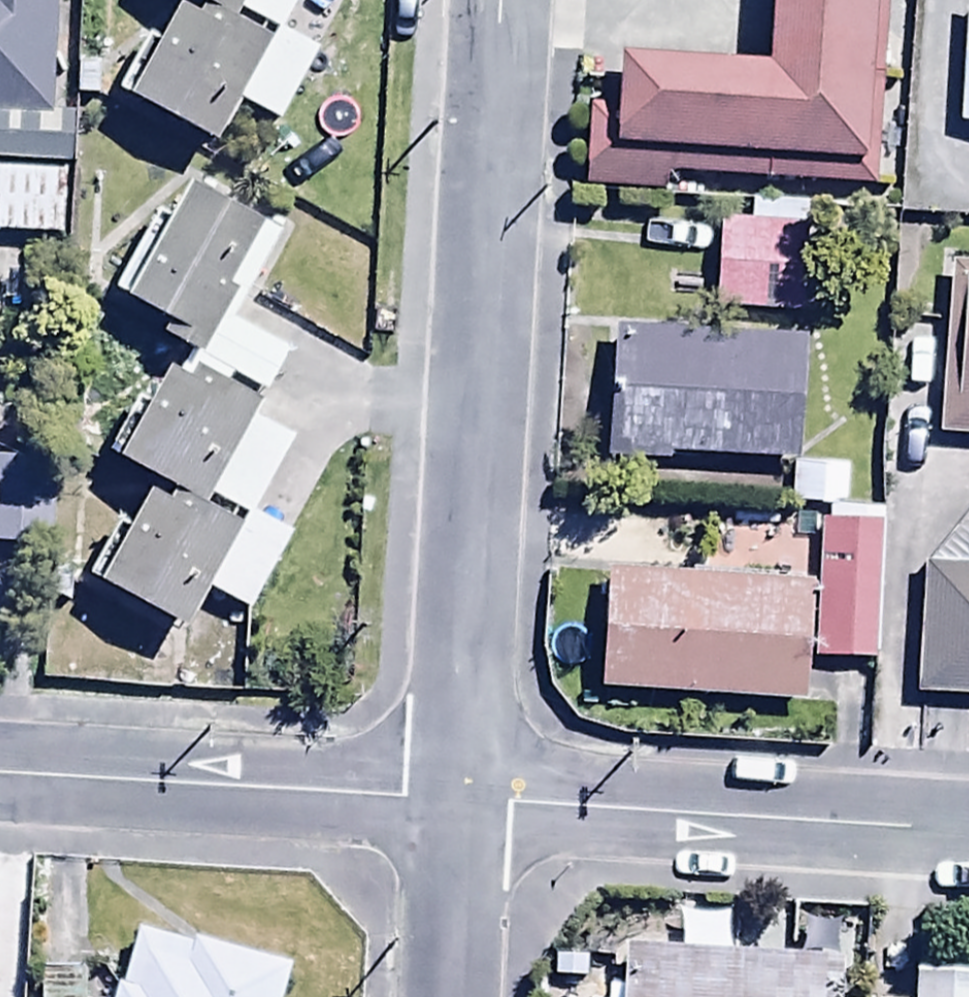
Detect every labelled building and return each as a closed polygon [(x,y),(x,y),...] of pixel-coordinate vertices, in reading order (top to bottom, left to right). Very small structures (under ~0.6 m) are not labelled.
[(120,105),(218,165),(246,118),(274,135),(321,58),(285,36),(307,0),(157,0),(183,13),(160,59),(146,52),(120,105)] [(880,0),(773,0),(770,70),(597,61),(591,172),(870,186),(880,0)] [(68,173),(70,126),(61,126),(65,4),(0,2),(0,171),(68,173)] [(60,242),(60,182),(0,182),(0,242),(60,242)] [(116,527),(85,589),(189,648),(214,604),(250,625),(294,546),(255,524),(299,446),(253,420),(258,411),(228,394),(232,387),(263,405),(287,363),(234,333),(285,243),(194,191),(174,226),(161,219),(112,306),(167,337),(159,351),(184,365),(155,417),(137,407),(101,469),(174,511),(171,516),(154,507),(136,539),(116,527)] [(721,229),(717,318),(810,323),(816,214),(753,211),(752,231),(721,229)] [(953,275),(939,444),(968,446),(968,277),(953,275)] [(805,353),(610,345),(605,475),(675,478),(675,467),(800,472),(805,353)] [(52,555),(53,464),(0,463),(0,554),(52,555)] [(793,475),(792,515),(847,516),(847,476),(793,475)] [(818,597),(814,665),(875,668),(880,536),(821,533),(818,597)] [(920,703),(968,705),(968,559),(968,574),(925,572),(920,703)] [(814,665),(818,597),(611,589),(603,703),(812,712),(814,665)] [(140,943),(123,996),(287,996),(291,983),(140,943)] [(619,996),(842,996),(843,974),(621,962),(619,996)]
